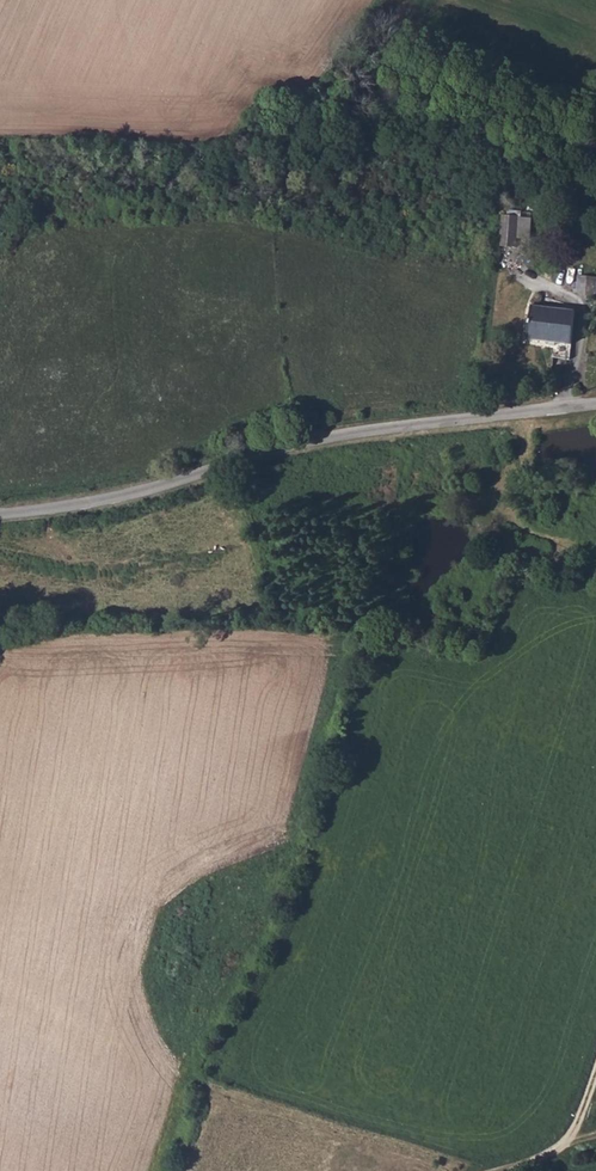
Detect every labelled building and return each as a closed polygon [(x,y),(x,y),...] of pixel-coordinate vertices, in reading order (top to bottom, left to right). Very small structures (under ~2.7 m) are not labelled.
[(529,219),(525,244),(542,247),(545,221),(529,219)] [(545,221),(542,247),(554,249),(556,229),(550,227),(550,222),(545,221)] [(595,292),(595,275),(590,274),(588,291),(595,292)] [(577,358),(584,309),(539,303),(535,335),(561,340),(559,356),(577,358)]
